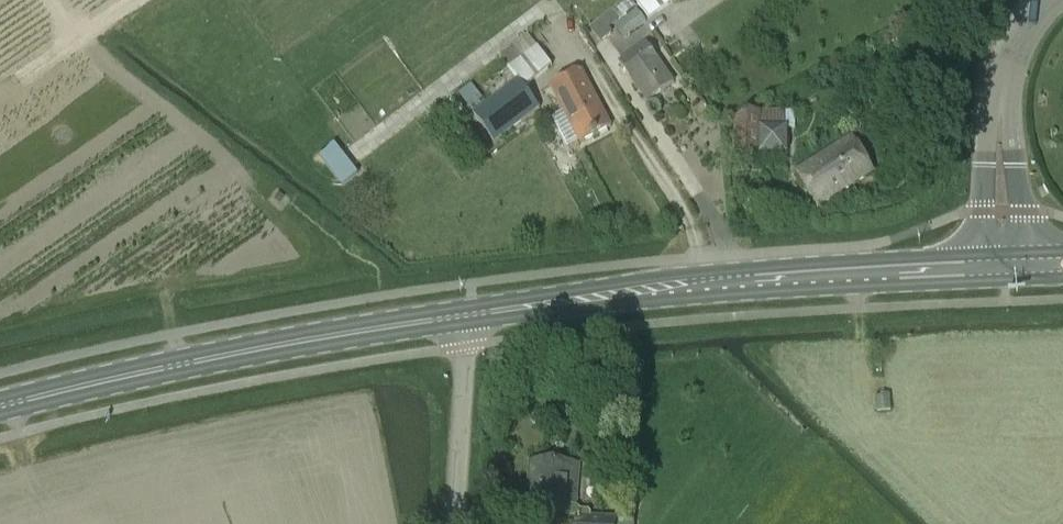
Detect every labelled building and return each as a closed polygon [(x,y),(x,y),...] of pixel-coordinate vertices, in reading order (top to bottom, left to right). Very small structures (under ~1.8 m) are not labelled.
[(649,19),(675,2),(673,0),(636,0),(649,19)] [(623,41),(646,22),(636,10),(614,28),(623,41)] [(645,44),(618,63),(647,103),(674,83),(645,44)] [(481,89),(490,101),(449,132),(472,160),(541,109),(525,87),(551,66),(537,48),(481,89)] [(579,144),(611,128),(581,70),(549,86),(579,144)] [(732,155),(758,153),(758,157),(787,156),(787,129),(784,128),(784,111),(763,111),(763,113),(733,121),(732,155)] [(852,138),(795,172),(817,208),(874,173),(852,138)] [(357,175),(352,168),(341,154),(335,146),(319,158),(341,187),(357,175)] [(279,206),(284,199),(279,195),(273,202),(279,206)] [(590,512),(582,512),(579,508),(569,507),(572,465),(534,462),(530,516),(575,519),(575,517),(592,517),(593,515),(590,512)] [(635,513),(616,512),(616,519),(592,517),(575,517),(575,519),(574,523),(634,523),(635,513)]
